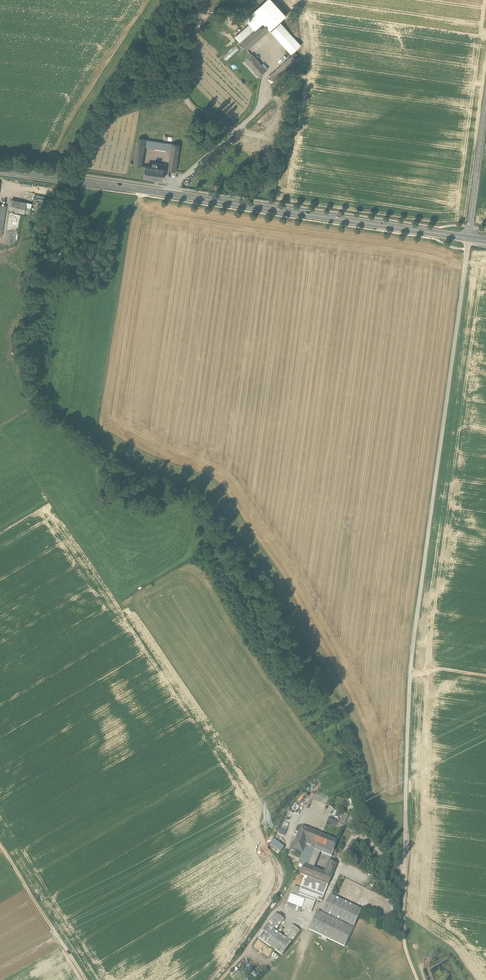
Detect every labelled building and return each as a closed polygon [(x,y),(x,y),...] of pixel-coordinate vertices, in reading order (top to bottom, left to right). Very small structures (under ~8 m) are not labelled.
[(272,0),(266,0),(245,19),(250,24),(235,37),(247,50),(286,16),(272,0)] [(301,46),(281,23),(271,32),(291,55),(301,46)] [(235,46),(224,57),(227,60),(238,49),(235,46)] [(266,71),(252,54),(245,61),(259,77),(266,71)] [(298,62),(293,56),(270,76),(275,82),(298,62)] [(145,140),(138,139),(134,166),(145,167),(145,166),(141,166),(144,148),(145,141),(145,140)] [(173,145),(145,141),(144,148),(171,152),(173,145)] [(173,145),(171,152),(169,170),(164,169),(164,170),(176,172),(179,146),(173,145)] [(152,167),(145,166),(145,168),(144,177),(163,180),(164,170),(164,169),(161,169),(162,165),(153,164),(152,167)] [(25,204),(11,200),(8,210),(23,213),(25,207),(25,204)] [(350,797),(345,798),(346,802),(348,810),(353,809),(350,797)] [(334,810),(332,815),(341,819),(343,813),(334,810)] [(315,850),(320,851),(332,856),(338,842),(302,827),(302,828),(299,833),(293,849),(303,852),(306,846),(315,850)] [(274,840),(270,845),(280,852),(284,847),(279,844),(274,840)] [(308,866),(315,850),(306,846),(303,852),(299,863),(305,865),(308,866)] [(308,866),(313,868),(320,851),(315,850),(308,866)] [(325,873),(332,876),(336,865),(330,862),(325,873)] [(303,908),(312,912),(317,899),(322,901),(332,876),(325,873),(313,868),(308,866),(305,865),(299,873),(298,876),(304,878),(300,889),(297,897),(291,895),(288,903),(303,908)] [(294,886),(291,895),(297,897),(300,889),(294,886)] [(362,911),(330,896),(322,913),(354,928),(362,911)] [(303,908),(288,903),(286,907),(301,912),(303,908)] [(354,928),(322,913),(318,911),(309,929),(323,936),(322,937),(327,940),(328,938),(345,946),(354,928)] [(276,914),(267,926),(276,932),(285,920),(283,919),(278,915),(276,914)] [(258,938),(282,955),(291,943),(283,938),(280,935),(277,933),(276,932),(267,926),(258,938)] [(283,938),(291,943),(300,931),(292,926),(283,938)]
